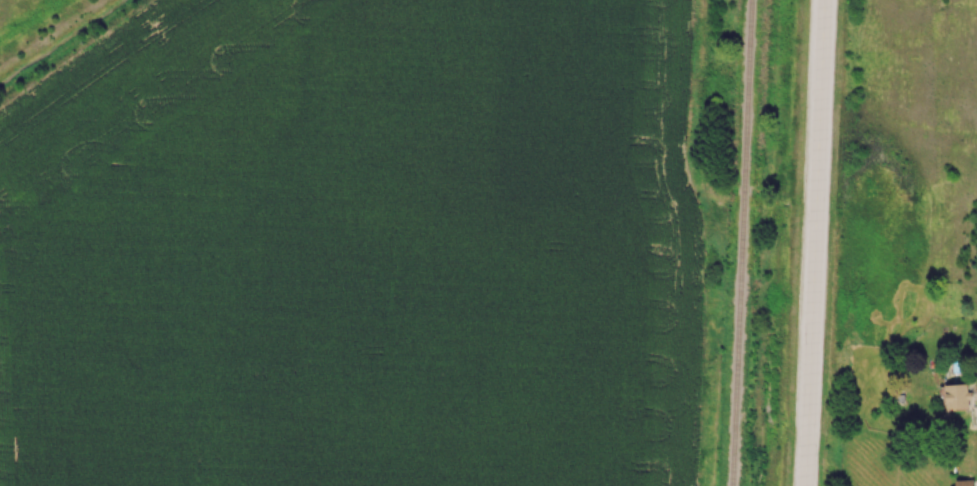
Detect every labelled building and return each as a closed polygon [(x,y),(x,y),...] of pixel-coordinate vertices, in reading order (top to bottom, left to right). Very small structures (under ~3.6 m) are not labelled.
[(947,387),(947,411),(971,411),(971,387),(947,387)]
